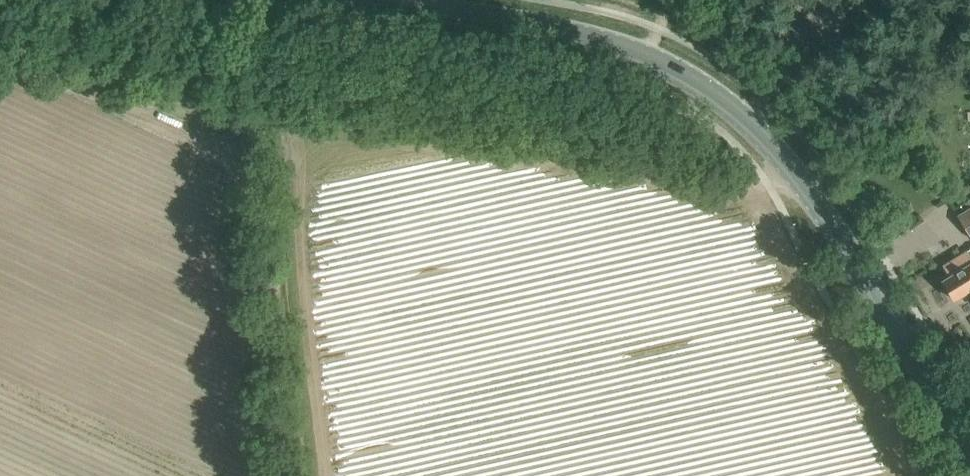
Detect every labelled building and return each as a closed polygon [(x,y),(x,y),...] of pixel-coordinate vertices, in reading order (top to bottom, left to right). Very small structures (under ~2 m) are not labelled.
[(957,215),(969,237),(969,207),(957,215)] [(944,265),(951,276),(943,281),(955,300),(969,290),(969,291),(969,257),(967,251),(944,265)]
